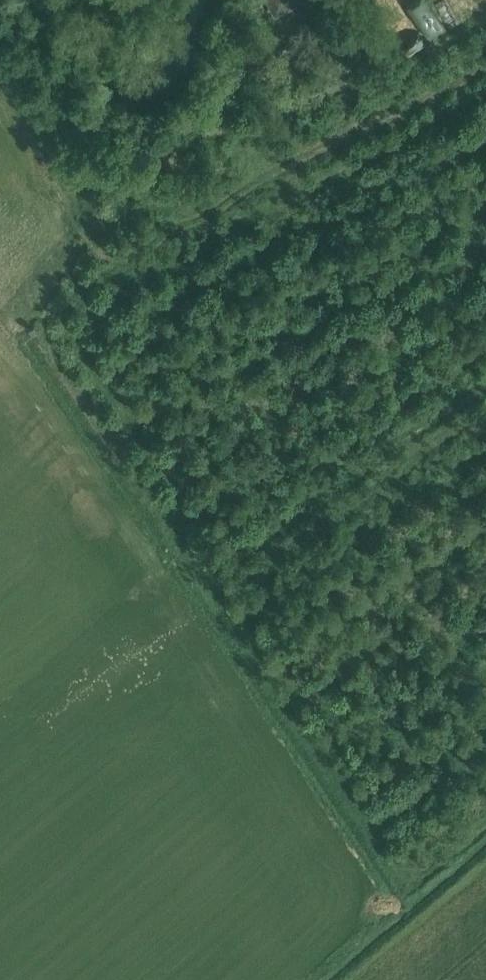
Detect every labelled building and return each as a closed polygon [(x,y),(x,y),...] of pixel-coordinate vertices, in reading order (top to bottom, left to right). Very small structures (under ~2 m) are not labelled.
[(273,8),(291,0),(269,0),(273,8)] [(415,15),(430,40),(449,28),(434,3),(415,15)]
